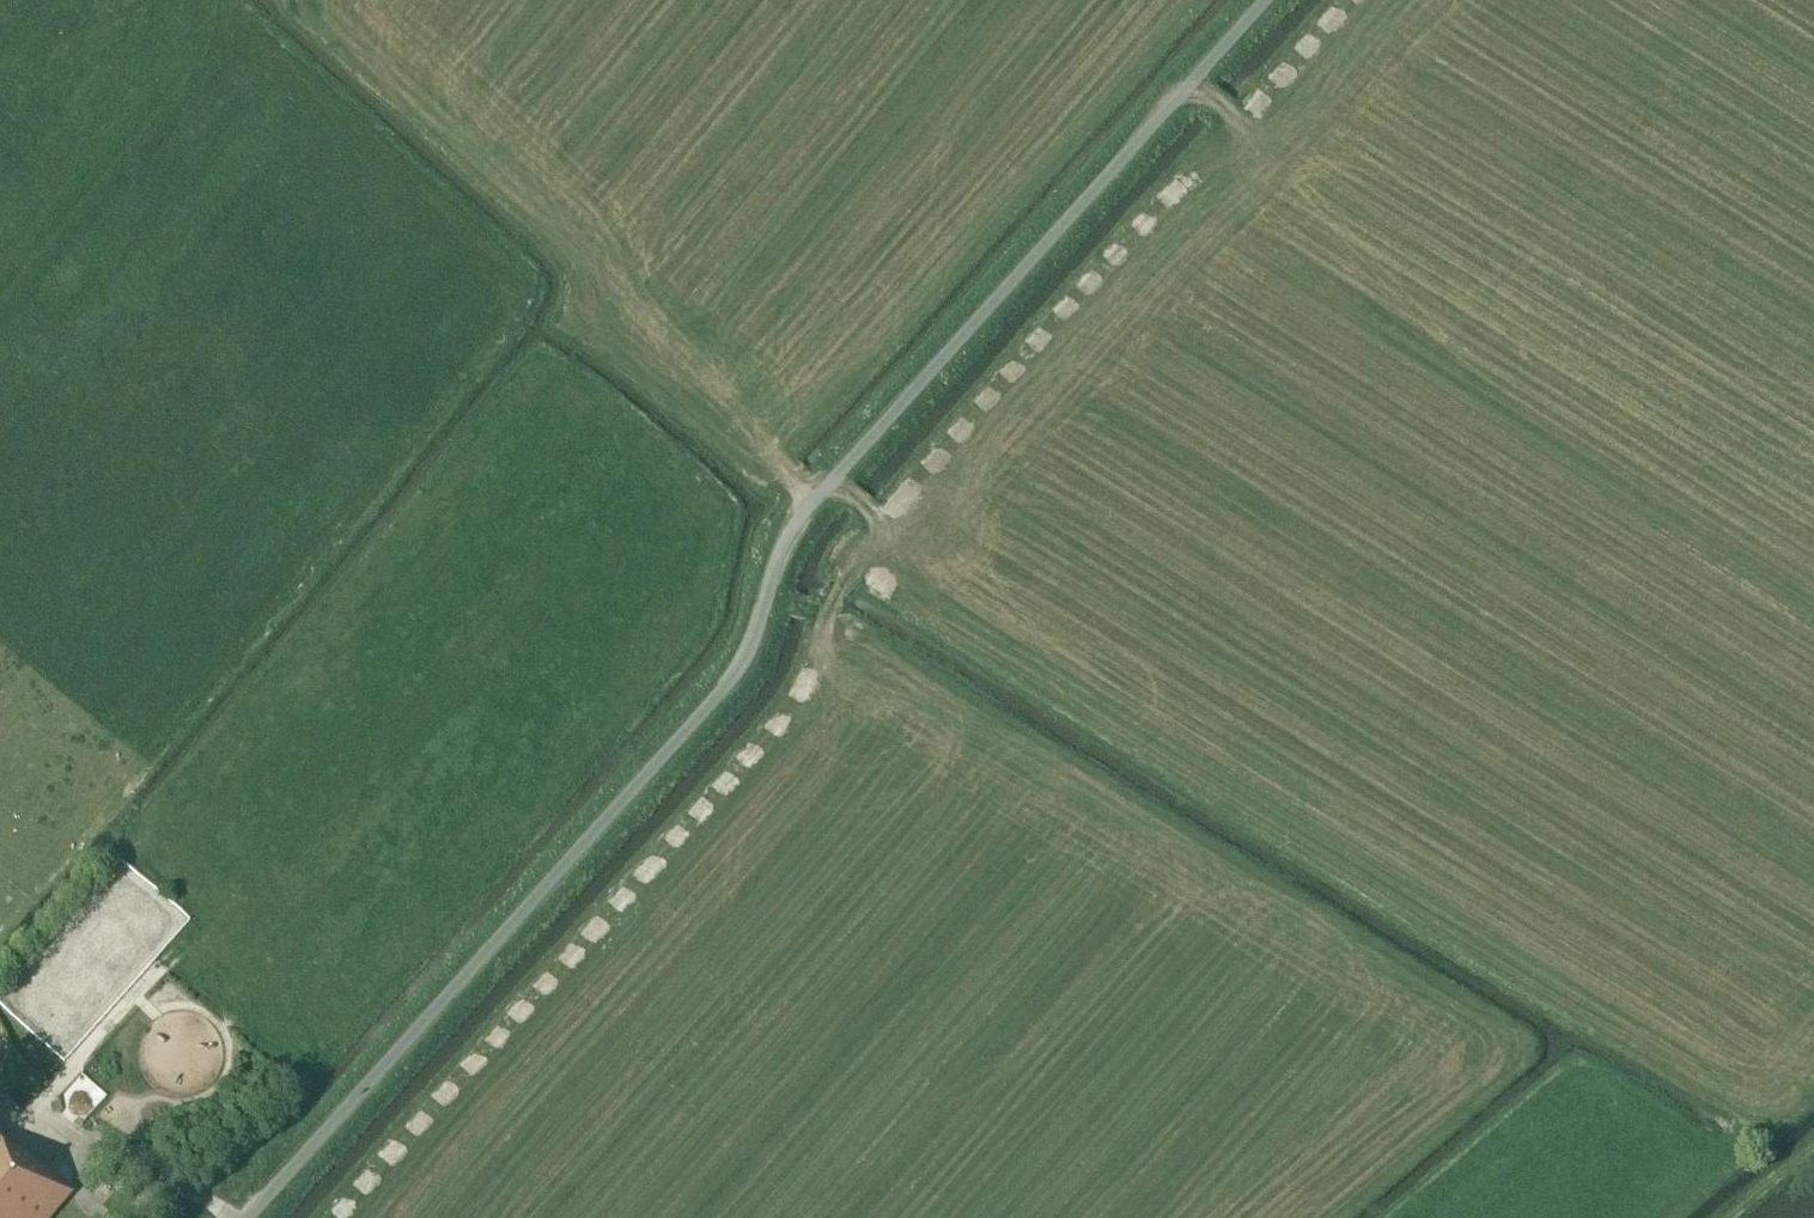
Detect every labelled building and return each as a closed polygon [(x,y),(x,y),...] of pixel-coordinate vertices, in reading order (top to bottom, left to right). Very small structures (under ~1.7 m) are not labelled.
[(72,1193),(18,1147),(14,1151),(0,1138),(0,1217),(51,1217),(72,1193)]
